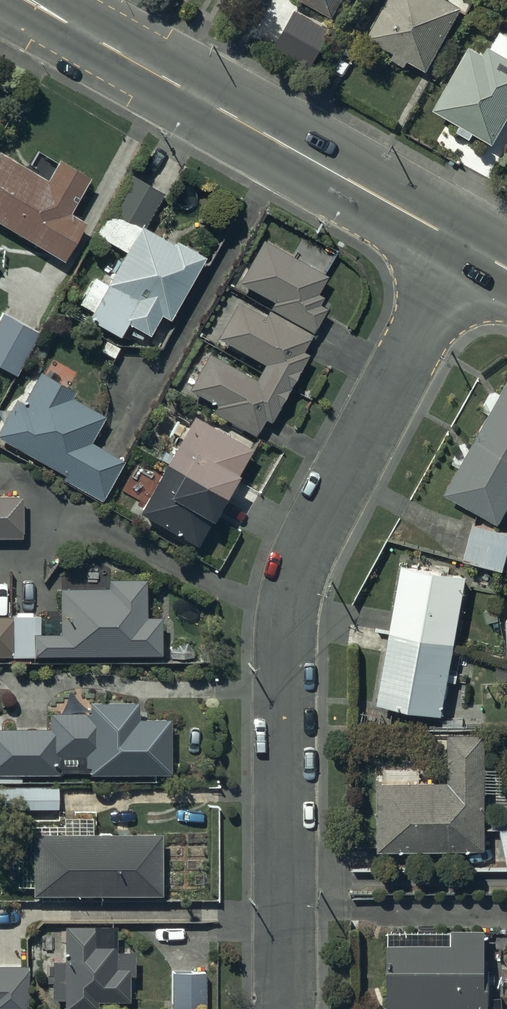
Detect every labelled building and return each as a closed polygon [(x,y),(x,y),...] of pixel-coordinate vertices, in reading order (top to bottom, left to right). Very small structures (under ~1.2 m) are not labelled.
[(448,0),(383,0),(367,29),(424,60),(455,4),(448,0)] [(486,44),(481,53),(469,46),(436,103),(490,133),(506,103),(506,56),(486,44)] [(61,261),(83,224),(67,214),(88,179),(57,161),(44,181),(0,155),(0,226),(61,261)] [(167,322),(203,259),(175,242),(172,247),(141,230),(161,195),(129,176),(94,236),(124,254),(106,285),(93,277),(78,304),(91,312),(86,320),(118,338),(126,324),(147,337),(159,317),(167,322)] [(254,380),(209,354),(188,390),(214,406),(211,410),(254,435),(263,419),(269,422),(307,356),(300,352),(325,309),(316,304),(320,297),(316,294),(325,278),(261,242),(238,283),(272,303),(265,316),(238,301),(216,339),(262,365),(254,380)] [(2,314),(0,318),(0,368),(14,376),(38,334),(2,314)] [(0,427),(0,440),(63,476),(61,480),(100,502),(123,463),(89,444),(104,418),(69,398),(72,393),(38,374),(21,403),(16,400),(0,427)] [(476,432),(506,449),(506,376),(476,432)] [(251,451),(192,418),(137,515),(196,548),(251,451)] [(476,432),(445,487),(494,515),(506,493),(506,449),(476,432)] [(21,539),(21,498),(0,498),(0,539),(21,539)] [(471,522),(463,556),(500,565),(506,533),(506,531),(471,522)] [(459,573),(402,564),(391,630),(447,640),(459,573)] [(3,658),(3,664),(30,663),(30,658),(159,657),(159,618),(145,618),(145,579),(103,580),(104,590),(57,591),(58,635),(39,635),(39,617),(0,617),(0,658),(3,658)] [(447,640),(391,630),(379,696),(436,706),(447,640)] [(0,730),(0,782),(20,782),(20,776),(57,776),(57,773),(88,773),(88,777),(169,777),(169,720),(137,720),(137,704),(88,704),(88,715),(47,715),(47,730),(0,730)] [(480,731),(447,731),(447,781),(378,781),(378,843),(480,843),(480,731)] [(57,788),(0,789),(0,810),(57,809),(57,788)] [(498,826),(506,864),(506,826),(498,826)] [(159,835),(31,835),(31,896),(159,897),(159,835)] [(115,927),(63,927),(63,962),(51,962),(51,1001),(63,1001),(63,1008),(96,1008),(96,1003),(127,1003),(127,978),(134,978),(134,952),(114,952),(115,927)] [(480,927),(449,928),(449,939),(387,939),(388,1002),(485,1002),(485,971),(480,971),(480,927)] [(27,967),(0,967),(0,1008),(27,1008),(27,967)] [(171,973),(171,1008),(205,1008),(206,974),(171,973)]
